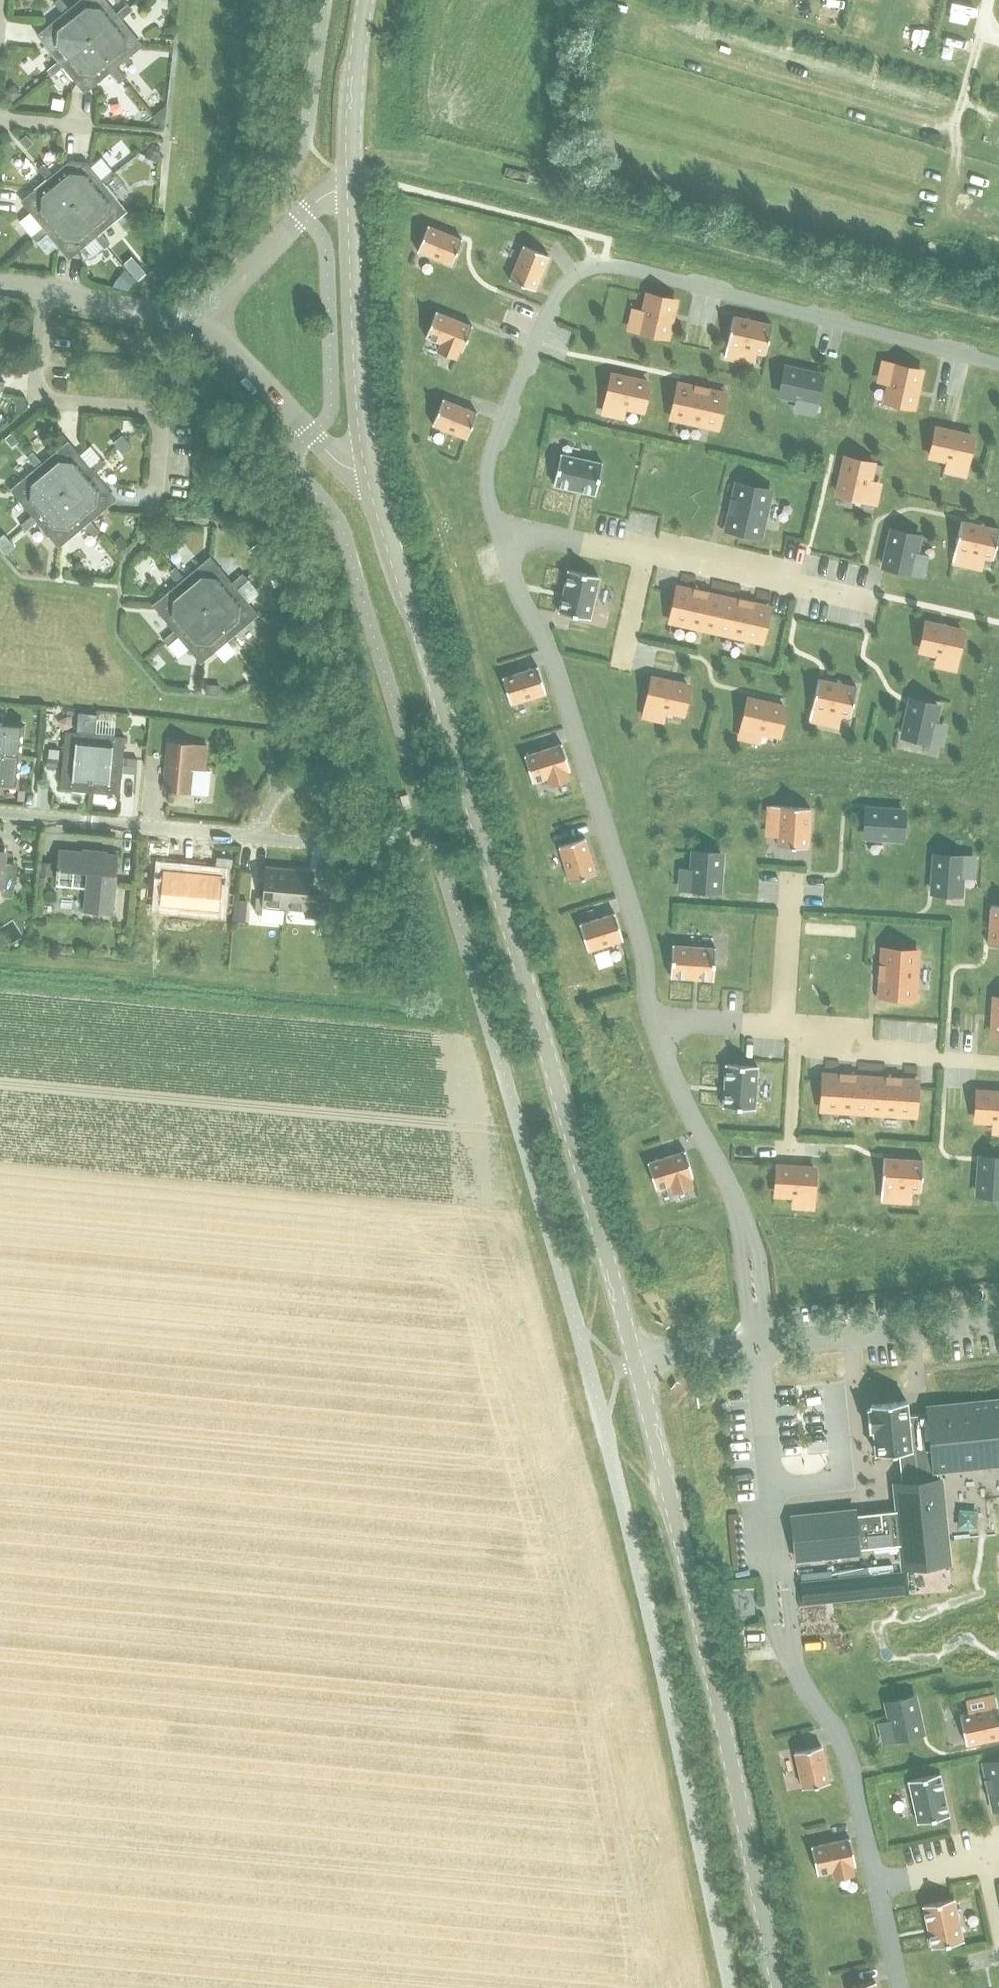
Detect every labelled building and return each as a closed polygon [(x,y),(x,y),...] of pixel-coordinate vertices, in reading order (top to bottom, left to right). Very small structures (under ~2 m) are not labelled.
[(56,0),(53,2),(62,13),(45,27),(45,35),(89,40),(56,0)] [(89,40),(93,0),(78,0),(68,8),(62,0),(56,0),(89,40)] [(89,40),(129,7),(127,4),(116,13),(106,0),(93,0),(89,40)] [(129,7),(89,40),(134,44),(135,35),(121,19),(132,10),(129,7)] [(89,40),(45,35),(44,44),(57,61),(46,70),(49,73),(89,40)] [(85,84),(89,40),(49,73),(52,76),(62,67),(76,84),(85,84)] [(89,40),(85,84),(93,85),(110,72),(119,83),(122,80),(89,40)] [(134,44),(89,40),(122,80),(125,77),(116,67),(133,53),(134,44)] [(13,85),(3,93),(11,102),(21,94),(13,85)] [(52,98),(50,109),(62,111),(63,100),(52,98)] [(164,105),(151,116),(162,128),(163,127),(164,105)] [(24,134),(18,140),(25,147),(31,142),(24,134)] [(147,148),(143,156),(154,162),(158,154),(157,153),(159,148),(151,144),(149,149),(147,148)] [(73,206),(78,161),(69,160),(52,174),(43,163),(40,166),(73,206)] [(78,161),(73,206),(113,173),(111,169),(105,174),(100,178),(93,170),(90,166),(86,162),(78,161)] [(29,193),(29,201),(73,206),(40,166),(37,168),(46,179),(29,193)] [(116,176),(113,173),(73,206),(118,210),(119,201),(105,185),(116,176)] [(73,206),(29,201),(28,210),(41,227),(31,236),(33,239),(73,206)] [(69,250),(73,206),(33,239),(36,242),(47,233),(60,249),(69,250)] [(106,246),(73,206),(69,250),(78,251),(79,250),(81,260),(92,258),(103,248),(106,246)] [(118,210),(73,206),(106,246),(109,243),(100,232),(117,219),(118,210)] [(449,264),(460,239),(425,225),(415,250),(449,264)] [(534,289),(549,255),(523,244),(509,279),(534,289)] [(137,279),(145,272),(138,264),(130,271),(137,279)] [(123,271),(117,278),(129,288),(135,280),(123,271)] [(662,334),(670,298),(643,292),(635,329),(662,334)] [(461,352),(470,326),(434,312),(424,337),(438,343),(436,349),(455,356),(458,351),(461,352)] [(763,354),(769,324),(732,316),(723,357),(732,359),(735,348),(763,354)] [(911,407),(919,371),(892,365),(884,401),(911,407)] [(815,403),(821,376),(784,368),(778,395),(815,403)] [(641,409),(647,382),(611,374),(605,401),(641,409)] [(715,427),(723,393),(678,382),(670,417),(715,427)] [(12,395),(11,400),(18,409),(20,408),(24,405),(26,403),(24,400),(21,396),(12,395)] [(465,438),(475,412),(441,398),(431,424),(465,438)] [(966,463),(971,437),(935,429),(930,456),(966,463)] [(11,432),(4,437),(11,446),(18,440),(11,432)] [(121,436),(112,443),(117,449),(126,442),(121,436)] [(126,442),(117,449),(122,455),(131,447),(126,442)] [(63,494),(67,449),(58,448),(42,462),(32,451),(29,454),(63,494)] [(76,450),(67,449),(63,494),(103,460),(100,457),(93,463),(89,466),(82,458),(79,454),(76,450)] [(19,481),(18,490),(63,494),(29,454),(26,456),(35,467),(19,481)] [(594,494),(601,464),(559,454),(552,484),(594,494)] [(862,499),(870,463),(844,457),(836,493),(862,499)] [(103,460),(63,494),(107,498),(108,489),(94,473),(105,464),(103,460)] [(760,535),(770,489),(736,482),(726,528),(760,535)] [(63,494),(18,490),(17,498),(31,515),(20,524),(23,527),(63,494)] [(63,494),(23,527),(25,530),(36,521),(50,538),(59,539),(63,494)] [(63,494),(59,539),(67,539),(84,526),(93,536),(96,534),(63,494)] [(107,507),(107,498),(63,494),(96,534),(99,531),(90,520),(107,507)] [(991,561),(998,531),(959,522),(953,551),(950,562),(959,564),(961,554),(991,561)] [(909,573),(918,537),(891,531),(883,567),(909,573)] [(0,536),(0,547),(9,539),(4,533),(0,536)] [(120,535),(112,542),(118,549),(126,542),(120,535)] [(0,547),(5,553),(14,545),(9,539),(0,547)] [(268,561),(262,567),(269,575),(275,569),(268,561)] [(205,609),(209,565),(200,564),(184,578),(175,567),(171,569),(205,609)] [(209,565),(205,609),(245,576),(242,573),(231,582),(218,565),(209,565)] [(161,596),(160,605),(205,609),(171,569),(168,572),(177,583),(161,596)] [(587,619),(596,576),(566,570),(557,612),(587,619)] [(247,579),(245,576),(205,609),(249,613),(250,605),(236,588),(247,579)] [(714,631),(723,597),(678,587),(670,621),(714,631)] [(760,641),(768,607),(723,597),(714,631),(760,641)] [(205,609),(160,605),(159,614),(173,631),(162,639),(165,643),(205,609)] [(205,609),(165,643),(167,646),(178,637),(192,653),(200,654),(205,609)] [(238,649),(205,609),(200,654),(209,655),(226,641),(235,652),(238,649)] [(249,613),(205,609),(238,649),(241,647),(232,636),(249,622),(249,613)] [(955,659),(961,632),(925,623),(919,650),(955,659)] [(545,693),(537,666),(501,678),(510,704),(545,693)] [(682,713),(688,686),(651,679),(646,706),(682,713)] [(849,719),(855,689),(817,681),(808,721),(817,722),(819,712),(849,719)] [(206,685),(205,693),(219,694),(219,686),(206,685)] [(778,734),(784,707),(747,699),(741,726),(778,734)] [(930,741),(938,705),(910,699),(902,736),(930,741)] [(66,731),(63,758),(93,761),(96,732),(97,720),(97,714),(78,712),(77,730),(77,732),(66,731)] [(19,756),(21,725),(0,723),(0,754),(19,756)] [(114,734),(96,732),(93,761),(122,764),(123,757),(125,737),(114,736),(114,734)] [(211,770),(204,770),(206,743),(168,741),(164,790),(209,794),(211,770)] [(569,770),(561,743),(523,755),(532,782),(547,777),(548,783),(569,776),(567,771),(569,770)] [(48,749),(47,759),(56,759),(57,760),(58,750),(48,749)] [(0,754),(0,784),(16,786),(19,756),(0,754)] [(123,757),(122,764),(136,765),(137,758),(123,757)] [(46,758),(45,767),(56,768),(56,759),(47,759),(46,758)] [(93,761),(63,758),(61,787),(71,788),(71,791),(90,792),(93,761)] [(93,761),(90,792),(108,794),(108,791),(120,793),(122,771),(122,764),(93,761)] [(122,764),(122,771),(136,773),(136,765),(122,764)] [(806,847),(809,807),(768,805),(767,814),(778,814),(776,845),(806,847)] [(901,838),(903,810),(866,808),(864,835),(901,838)] [(595,873),(585,838),(558,846),(569,881),(595,873)] [(5,851),(4,851),(5,844),(0,843),(0,887),(1,888),(0,894),(13,895),(15,872),(4,871),(5,851)] [(168,846),(149,844),(148,855),(167,857),(168,846)] [(112,914),(114,892),(118,854),(58,847),(54,886),(86,889),(84,911),(112,914)] [(717,890),(719,853),(692,851),(690,888),(717,890)] [(958,893),(961,856),(933,854),(931,891),(958,893)] [(40,875),(52,876),(53,863),(41,862),(40,875)] [(25,864),(24,873),(34,873),(34,865),(25,864)] [(284,907),(287,869),(265,867),(263,896),(255,896),(254,909),(261,910),(262,905),(284,907)] [(287,869),(284,907),(305,909),(305,915),(305,916),(318,917),(321,895),(308,894),(310,871),(287,869)] [(216,887),(155,882),(152,910),(213,916),(216,887)] [(234,899),(234,909),(248,910),(249,900),(234,899)] [(323,915),(332,916),(334,900),(324,900),(323,915)] [(990,905),(988,944),(998,945),(998,905),(990,905)] [(622,939),(614,912),(578,923),(586,950),(622,939)] [(712,979),(714,948),(671,945),(669,976),(689,978),(712,979)] [(914,997),(917,950),(881,948),(879,978),(878,995),(914,997)] [(755,1109),(757,1069),(729,1068),(728,1093),(727,1107),(755,1109)] [(867,1112),(870,1077),(823,1074),(820,1109),(867,1112)] [(913,1115),(915,1080),(870,1077),(867,1112),(913,1115)] [(976,1091),(974,1118),(998,1119),(998,1092),(976,1091)] [(692,1176),(684,1150),(646,1161),(654,1188),(669,1183),(671,1189),(692,1183),(690,1177),(692,1176)] [(980,1155),(978,1194),(998,1195),(998,1156),(980,1155)] [(920,1191),(922,1160),(882,1158),(880,1199),(889,1200),(890,1189),(920,1191)] [(812,1195),(813,1168),(776,1165),(775,1193),(812,1195)] [(870,1408),(866,1408),(868,1429),(872,1429),(875,1453),(898,1451),(911,1450),(907,1415),(906,1400),(870,1403),(870,1408)] [(898,1451),(899,1461),(900,1472),(936,1468),(998,1462),(998,1400),(927,1408),(928,1413),(914,1414),(907,1415),(911,1450),(898,1451)] [(897,1509),(875,1512),(879,1546),(900,1544),(902,1566),(948,1562),(940,1479),(937,1479),(936,1472),(936,1468),(900,1472),(901,1483),(894,1483),(896,1502),(897,1509)] [(791,1516),(795,1558),(858,1552),(858,1548),(879,1546),(875,1512),(854,1514),(854,1510),(791,1516)] [(901,1572),(798,1582),(801,1605),(904,1595),(901,1572)] [(922,1731),(914,1694),(887,1700),(895,1736),(922,1731)] [(993,1694),(985,1696),(987,1706),(957,1713),(963,1742),(998,1735),(998,1720),(993,1694)] [(829,1783),(821,1747),(794,1753),(802,1789),(829,1783)] [(984,1761),(994,1807),(998,1806),(998,1758),(984,1761)] [(949,1813),(939,1771),(909,1778),(918,1820),(949,1813)] [(854,1866),(848,1839),(809,1847),(815,1874),(831,1871),(832,1877),(852,1872),(851,1866),(854,1866)] [(964,1941),(954,1898),(924,1905),(933,1948),(964,1941)]
